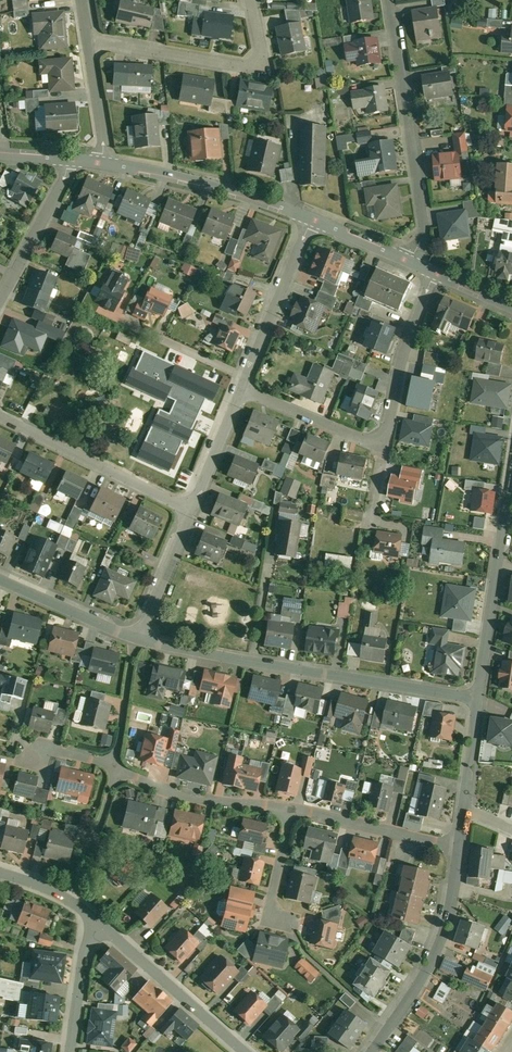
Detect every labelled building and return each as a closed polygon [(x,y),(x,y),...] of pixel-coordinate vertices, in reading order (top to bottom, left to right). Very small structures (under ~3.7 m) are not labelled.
[(14,11),(28,10),(28,0),(13,0),(14,11)] [(350,7),(351,7),(354,22),(352,22),(353,23),(374,20),(371,0),(349,0),(350,7)] [(153,10),(131,5),(132,4),(121,1),(116,21),(137,26),(138,24),(149,27),(150,23),(151,24),(152,21),(150,21),(153,10)] [(192,4),(186,3),(185,17),(198,18),(200,5),(192,4)] [(438,9),(414,13),(418,39),(419,39),(419,37),(441,33),(441,35),(442,35),(438,9)] [(28,10),(14,11),(14,18),(29,16),(28,10)] [(299,10),(285,10),(288,25),(298,23),(298,24),(301,23),(299,10)] [(62,13),(32,16),(33,27),(40,26),(42,48),(65,46),(62,13)] [(232,16),(205,13),(202,36),(229,39),(232,16)] [(162,16),(155,15),(151,30),(165,33),(162,16)] [(503,20),(488,19),(488,27),(503,28),(503,20)] [(288,25),(278,27),(283,55),(304,51),(298,24),(298,23),(288,25)] [(357,34),(343,37),(344,44),(345,44),(358,42),(357,34)] [(358,42),(345,44),(348,62),(349,61),(348,59),(358,58),(359,67),(380,64),(376,39),(358,42)] [(503,40),(502,51),(511,52),(511,40),(503,40)] [(70,60),(40,62),(41,73),(50,73),(51,92),(73,90),(73,89),(72,89),(71,76),(72,76),(70,60)] [(151,67),(115,65),(114,84),(122,85),(150,86),(151,67)] [(455,65),(443,67),(444,74),(451,73),(451,74),(457,73),(455,65)] [(444,74),(424,77),(427,98),(447,95),(446,92),(452,91),(453,94),(454,94),(451,74),(451,73),(444,74)] [(206,80),(197,79),(197,78),(184,76),(180,99),(181,99),(181,97),(196,100),(196,102),(210,104),(211,105),(212,97),(214,81),(206,80)] [(263,86),(250,84),(250,83),(241,82),(237,106),(238,106),(238,103),(255,106),(255,109),(268,111),(272,87),(263,86)] [(122,85),(114,84),(113,101),(121,102),(122,85)] [(384,86),(366,89),(367,92),(352,94),(355,109),(372,106),(372,112),(370,113),(370,114),(388,111),(384,86)] [(48,91),(33,92),(33,99),(38,98),(48,98),(48,91)] [(225,100),(212,97),(211,105),(210,104),(209,111),(227,114),(225,100)] [(33,99),(25,99),(26,113),(39,112),(38,98),(33,99)] [(235,101),(225,100),(227,114),(233,115),(235,101)] [(75,105),(45,107),(46,131),(58,130),(58,128),(75,127),(75,129),(76,129),(75,105)] [(169,113),(161,111),(161,117),(162,126),(170,125),(169,113)] [(156,117),(134,119),(136,147),(158,145),(156,126),(162,126),(161,117),(156,117)] [(228,125),(219,123),(220,129),(217,129),(218,140),(229,139),(228,125)] [(326,127),(302,126),(301,187),(325,187),(326,127)] [(217,129),(193,132),(190,135),(191,140),(194,142),(196,142),(196,150),(194,150),(192,153),(192,158),(195,161),(220,159),(218,140),(217,129)] [(371,131),(358,133),(360,144),(369,142),(369,141),(372,141),(371,131)] [(464,133),(454,134),(455,152),(465,152),(464,133)] [(279,145),(255,140),(255,141),(258,141),(255,156),(252,156),(249,171),(272,176),(279,145)] [(392,141),(372,144),(375,163),(368,164),(368,161),(358,163),(360,176),(396,170),(396,169),(395,169),(392,154),(394,153),(392,141)] [(460,154),(435,156),(437,180),(462,178),(460,154)] [(499,165),(496,203),(508,204),(511,205),(511,166),(499,165)] [(292,168),(281,170),(283,182),(294,179),(292,168)] [(20,175),(14,172),(12,172),(6,182),(14,186),(20,175)] [(14,186),(12,190),(16,193),(12,199),(18,202),(17,203),(27,208),(30,201),(31,201),(41,183),(34,179),(34,178),(33,178),(26,176),(26,177),(20,174),(20,175),(14,186)] [(376,180),(362,182),(364,191),(367,191),(367,190),(377,189),(376,180)] [(102,188),(87,181),(78,200),(79,200),(75,209),(87,214),(91,205),(104,211),(108,203),(113,191),(103,186),(102,188)] [(377,189),(367,190),(367,191),(369,202),(379,201),(381,218),(402,215),(397,186),(377,189)] [(140,196),(128,191),(118,212),(142,222),(151,201),(150,201),(150,202),(140,197),(140,196)] [(196,212),(180,206),(181,204),(169,199),(160,220),(162,221),(163,219),(179,226),(178,227),(188,231),(196,212)] [(476,199),(466,201),(468,210),(471,209),(471,215),(478,216),(476,199)] [(108,203),(104,211),(100,219),(107,222),(114,206),(108,203)] [(234,219),(211,210),(204,230),(216,235),(217,234),(226,237),(226,238),(226,239),(234,219)] [(464,212),(439,216),(443,240),(468,236),(464,212)] [(155,219),(147,215),(142,228),(149,231),(155,219)] [(496,219),(493,230),(507,233),(507,232),(511,233),(511,220),(496,219)] [(280,231),(253,221),(249,230),(246,238),(247,238),(262,244),(258,256),(268,260),(280,231)] [(239,241),(237,245),(243,248),(247,238),(246,238),(249,230),(244,228),(239,241)] [(94,237),(81,232),(78,238),(91,244),(94,237)] [(130,259),(142,262),(148,233),(143,232),(139,249),(132,247),(130,259)] [(507,232),(507,233),(505,242),(504,242),(503,245),(506,246),(504,252),(503,252),(499,272),(500,272),(499,278),(508,280),(509,274),(511,274),(511,233),(507,232)] [(78,241),(59,233),(52,249),(71,257),(78,241)] [(194,236),(187,234),(182,246),(189,249),(194,236)] [(239,241),(231,238),(225,253),(233,256),(237,245),(239,241)] [(122,244),(118,258),(125,260),(129,246),(122,244)] [(345,258),(321,248),(315,261),(340,271),(345,258)] [(235,258),(230,269),(239,273),(243,261),(235,258)] [(222,260),(219,266),(226,271),(230,265),(222,260)] [(340,271),(315,261),(310,275),(325,281),(334,284),(335,284),(339,285),(340,286),(342,281),(347,283),(350,275),(340,271)] [(186,262),(183,271),(196,277),(200,268),(186,262)] [(371,268),(364,264),(358,278),(366,281),(371,268)] [(401,281),(378,270),(367,295),(375,299),(400,310),(411,285),(401,281)] [(38,271),(28,295),(27,295),(23,304),(43,312),(56,278),(38,271)] [(124,292),(122,291),(128,280),(112,272),(98,298),(96,301),(100,304),(113,311),(124,292)] [(233,275),(226,273),(223,280),(230,283),(233,275)] [(252,279),(233,275),(230,283),(238,287),(238,286),(247,290),(252,279)] [(334,284),(325,281),(321,291),(335,297),(339,285),(335,284),(334,284)] [(247,290),(238,286),(238,287),(228,307),(245,315),(255,294),(247,290)] [(172,298),(150,289),(144,302),(143,306),(149,309),(164,315),(172,298)] [(321,291),(320,291),(315,303),(324,307),(325,304),(333,307),(332,311),(333,311),(338,298),(321,291)] [(87,292),(80,306),(95,313),(100,304),(96,301),(98,298),(87,292)] [(367,295),(361,292),(355,306),(361,309),(369,312),(375,299),(367,295)] [(315,303),(303,298),(301,304),(298,303),(293,316),(295,317),(293,323),(314,332),(316,331),(321,318),(320,316),(324,307),(315,303)] [(477,312),(445,298),(432,329),(439,332),(438,334),(440,334),(446,321),(460,327),(460,326),(469,330),(477,312)] [(144,302),(140,300),(134,314),(144,319),(149,309),(143,306),(144,302)] [(185,317),(197,312),(193,302),(181,307),(185,317)] [(369,312),(361,309),(359,316),(371,320),(374,313),(369,312)] [(55,317),(47,314),(43,323),(51,327),(55,317)] [(223,317),(216,314),(213,321),(220,324),(223,317)] [(234,322),(223,317),(220,324),(222,325),(231,329),(234,322)] [(47,335),(14,321),(4,346),(14,350),(17,341),(40,351),(47,335)] [(395,329),(375,322),(366,346),(386,354),(395,329)] [(231,329),(222,325),(217,336),(218,337),(215,344),(231,351),(239,333),(231,329)] [(505,345),(480,340),(476,359),(484,361),(485,360),(490,362),(501,364),(505,345)] [(0,354),(0,368),(6,371),(5,373),(13,376),(17,369),(14,368),(17,361),(0,354)] [(356,360),(340,354),(334,369),(326,366),(325,369),(334,372),(334,373),(340,376),(340,377),(348,380),(352,368),(356,360)] [(368,365),(356,360),(352,368),(365,373),(368,365)] [(501,364),(490,362),(486,374),(500,377),(503,364),(501,364)] [(187,379),(170,372),(169,374),(141,363),(135,379),(153,387),(149,397),(146,396),(139,413),(146,416),(147,415),(156,418),(155,420),(156,420),(157,419),(161,420),(158,427),(157,427),(149,445),(156,447),(157,446),(166,449),(165,451),(166,451),(170,441),(176,444),(175,446),(176,447),(177,445),(186,449),(185,450),(192,453),(199,436),(182,428),(185,421),(190,423),(198,405),(185,400),(192,384),(186,381),(187,379)] [(325,369),(316,365),(307,387),(304,386),(304,384),(294,379),(290,389),(303,395),(303,396),(321,403),(334,373),(334,372),(325,369)] [(434,383),(413,378),(407,406),(429,411),(434,383)] [(509,386),(476,381),(473,402),(506,407),(509,386)] [(378,392),(360,385),(349,413),(358,416),(359,414),(367,417),(366,419),(367,420),(378,392)] [(278,422),(253,412),(244,434),(269,445),(278,422)] [(501,428),(503,417),(491,415),(489,427),(501,428)] [(432,426),(405,420),(400,441),(428,446),(432,426)] [(301,432),(292,428),(287,440),(295,444),(297,441),(301,432)] [(331,444),(307,434),(303,444),(299,453),(299,454),(304,456),(301,463),(320,470),(331,444)] [(502,439),(477,435),(473,459),(498,463),(502,439)] [(0,439),(0,460),(7,463),(15,447),(0,439)] [(297,441),(295,444),(291,454),(298,457),(299,454),(299,453),(303,444),(297,441)] [(53,466),(30,454),(21,472),(44,483),(53,466)] [(291,454),(285,468),(292,470),(298,457),(291,454)] [(367,460),(342,454),(338,474),(363,479),(367,460)] [(247,462),(236,457),(235,456),(228,474),(251,484),(258,466),(247,461),(247,462)] [(19,461),(13,458),(8,469),(14,472),(19,461)] [(277,464),(265,459),(261,468),(273,473),(277,464)] [(87,482),(66,472),(58,489),(78,499),(87,482)] [(331,475),(323,473),(321,486),(329,488),(331,475)] [(338,476),(331,475),(329,488),(335,489),(338,476)] [(298,498),(304,481),(289,476),(284,493),(298,498)] [(416,481),(393,476),(389,495),(402,498),(402,501),(411,503),(412,500),(416,481)] [(449,486),(455,490),(459,484),(452,479),(449,486)] [(114,497),(102,491),(102,490),(101,489),(95,502),(91,509),(107,517),(108,515),(115,518),(114,520),(115,521),(125,501),(115,496),(114,497)] [(47,495),(38,490),(32,503),(40,507),(47,495)] [(494,493),(475,490),(474,500),(472,501),(471,508),(472,510),(472,511),(491,513),(494,493)] [(283,494),(276,491),(274,504),(280,505),(281,503),(283,494)] [(236,502),(232,501),(232,499),(220,494),(212,513),(240,525),(240,524),(238,523),(240,518),(242,519),(248,506),(236,501),(236,502)] [(95,502),(89,499),(83,510),(89,513),(91,509),(95,502)] [(266,504),(253,499),(250,507),(262,512),(266,504)] [(281,503),(280,505),(279,512),(294,515),(296,505),(281,503)] [(74,506),(65,526),(73,530),(74,530),(83,510),(74,506)] [(149,513),(140,508),(130,528),(135,531),(145,535),(152,539),(162,519),(161,518),(160,520),(148,514),(149,513)] [(132,520),(124,516),(119,528),(126,532),(132,520)] [(300,524),(278,521),(276,535),(279,535),(276,556),(295,559),(300,524)] [(24,525),(18,538),(25,541),(31,528),(24,525)] [(65,526),(64,526),(55,546),(65,550),(70,538),(73,530),(65,526)] [(443,530),(425,527),(423,544),(433,546),(434,540),(442,541),(443,530)] [(0,530),(0,554),(6,556),(14,536),(0,530)] [(227,542),(204,532),(196,553),(210,558),(210,557),(219,560),(218,562),(219,562),(227,542)] [(402,537),(379,533),(376,547),(374,547),(372,548),(371,557),(372,559),(381,561),(383,559),(384,554),(399,556),(402,537)] [(245,540),(234,535),(230,544),(242,549),(245,540)] [(78,542),(70,538),(65,550),(73,553),(78,542)] [(55,550),(32,540),(27,553),(29,553),(23,568),(43,577),(55,550)] [(442,541),(434,540),(433,546),(432,554),(430,554),(429,555),(428,559),(429,560),(431,560),(431,563),(439,564),(439,561),(463,564),(466,544),(442,541)] [(113,556),(107,553),(102,564),(108,567),(113,556)] [(329,572),(356,574),(357,555),(330,554),(329,572)] [(85,568),(67,560),(59,579),(76,587),(85,568)] [(135,583),(107,570),(96,594),(112,602),(116,592),(128,598),(135,583)] [(442,616),(471,620),(475,590),(447,586),(442,616)] [(346,604),(340,603),(338,616),(350,618),(352,606),(346,605),(346,604)] [(303,609),(292,608),(290,622),(300,623),(303,609)] [(376,614),(368,613),(366,627),(374,628),(376,614)] [(41,623),(23,619),(24,617),(14,614),(11,630),(9,636),(13,637),(27,641),(28,638),(36,640),(35,643),(36,643),(42,621),(41,621),(41,623)] [(294,626),(270,622),(267,644),(290,648),(294,626)] [(449,630),(433,627),(431,643),(438,644),(447,645),(449,630)] [(2,628),(0,637),(0,645),(10,647),(13,637),(9,636),(11,630),(2,628)] [(328,629),(326,630),(314,628),(311,630),(310,633),(312,636),(312,641),(309,643),(308,651),(334,655),(335,650),(339,646),(336,642),(337,638),(338,638),(339,631),(328,629)] [(78,634),(55,629),(49,650),(64,653),(65,650),(72,652),(72,655),(73,655),(75,647),(78,634)] [(388,641),(365,637),(363,645),(361,657),(362,657),(362,658),(373,660),(373,659),(384,661),(388,641)] [(97,644),(86,642),(84,649),(83,656),(93,658),(95,650),(97,644)] [(357,644),(355,656),(361,657),(363,645),(357,644)] [(447,645),(438,644),(435,662),(432,662),(430,664),(429,667),(431,670),(434,671),(433,672),(457,676),(458,668),(458,667),(458,666),(456,666),(457,658),(460,659),(461,659),(462,659),(462,658),(463,657),(464,648),(447,645)] [(84,649),(75,647),(73,655),(72,655),(71,661),(81,663),(83,656),(84,649)] [(95,650),(93,658),(90,670),(112,675),(114,666),(116,666),(118,655),(95,650)] [(504,662),(503,671),(502,671),(501,678),(502,678),(501,687),(511,689),(511,663),(509,662),(504,662)] [(139,672),(146,673),(147,664),(140,663),(139,672)] [(185,672),(155,665),(150,684),(151,684),(148,696),(162,699),(165,688),(180,692),(181,692),(183,680),(185,672)] [(205,673),(195,671),(192,682),(191,685),(201,688),(205,673)] [(236,678),(205,671),(205,673),(201,688),(201,690),(217,694),(215,705),(228,708),(236,678)] [(0,674),(0,687),(3,688),(0,701),(10,704),(12,697),(23,700),(27,681),(0,674)] [(280,683),(254,676),(250,693),(259,696),(258,700),(271,704),(275,705),(277,697),(280,683)] [(192,682),(183,680),(181,692),(180,692),(179,695),(188,697),(191,685),(192,682)] [(323,690),(300,685),(297,697),(295,706),(296,706),(318,712),(323,690)] [(106,694),(92,691),(90,699),(104,703),(106,694)] [(343,694),(336,716),(349,720),(347,729),(360,733),(369,702),(343,694)] [(297,697),(287,695),(286,699),(283,709),(284,709),(295,711),(296,706),(295,706),(297,697)] [(286,699),(277,697),(275,705),(271,704),(269,712),(282,715),(284,709),(283,709),(286,699)] [(90,699),(88,699),(85,712),(78,710),(76,711),(74,720),(75,722),(82,724),(81,725),(104,730),(110,705),(104,703),(90,699)] [(336,702),(329,701),(325,716),(333,718),(336,702)] [(444,704),(426,701),(423,716),(435,717),(436,713),(443,715),(444,704)] [(417,709),(389,702),(386,714),(383,724),(384,724),(385,724),(385,721),(395,723),(394,726),(412,731),(417,709)] [(186,718),(189,708),(175,704),(172,714),(186,718)] [(54,713),(34,708),(29,727),(49,732),(51,723),(54,713)] [(69,711),(58,708),(56,714),(54,713),(51,723),(65,727),(69,711)] [(386,714),(375,712),(372,727),(383,730),(384,724),(383,724),(386,714)] [(443,715),(436,713),(435,717),(433,734),(440,735),(440,738),(451,740),(451,738),(453,737),(454,732),(452,730),(455,716),(443,715)] [(166,723),(175,724),(177,718),(167,716),(166,723)] [(494,720),(490,741),(511,745),(511,744),(511,723),(494,720)] [(278,744),(280,729),(266,727),(265,733),(267,733),(266,742),(278,744)] [(180,732),(170,730),(167,740),(168,740),(166,749),(175,751),(176,747),(180,732)] [(105,734),(103,745),(114,746),(115,735),(105,734)] [(321,745),(327,746),(330,735),(324,734),(321,745)] [(167,740),(148,735),(145,737),(144,742),(146,745),(147,745),(145,752),(144,752),(141,753),(140,758),(142,761),(162,766),(166,749),(168,740),(167,740)] [(185,749),(176,747),(175,751),(171,769),(179,771),(183,757),(185,749)] [(183,757),(179,771),(178,777),(210,784),(216,758),(205,755),(203,762),(183,757)] [(260,770),(240,765),(242,759),(230,756),(224,784),(242,788),(242,787),(246,788),(249,786),(257,788),(258,781),(260,772),(259,772),(260,770)] [(315,759),(305,756),(302,769),(301,775),(310,778),(315,759)] [(446,761),(428,759),(427,766),(445,769),(446,761)] [(294,763),(287,761),(284,763),(284,765),(283,765),(277,791),(296,795),(301,775),(302,769),(293,767),(294,763)] [(270,764),(262,762),(260,770),(259,772),(260,772),(258,781),(266,783),(270,764)] [(93,777),(70,771),(69,775),(65,791),(65,792),(88,798),(93,777)] [(69,775),(62,773),(58,789),(65,791),(69,775)] [(436,777),(420,773),(418,782),(425,784),(434,786),(436,777)] [(38,779),(19,774),(17,783),(15,783),(15,785),(13,793),(33,797),(33,798),(36,788),(38,779)] [(398,779),(395,778),(393,788),(392,792),(404,794),(407,781),(398,779)] [(331,782),(330,787),(327,787),(324,800),(343,805),(347,786),(331,782)] [(393,788),(374,784),(366,782),(363,792),(372,795),(369,806),(388,810),(392,792),(393,788)] [(434,786),(425,784),(422,799),(443,804),(447,789),(434,786)] [(49,791),(36,788),(33,798),(33,797),(32,801),(46,805),(49,791)] [(505,792),(502,804),(511,807),(511,793),(505,792)] [(443,804),(422,799),(419,810),(418,810),(418,811),(419,811),(418,815),(424,817),(439,820),(443,804)] [(155,810),(146,808),(146,807),(129,803),(123,826),(148,832),(147,836),(154,837),(157,825),(152,823),(155,810)] [(168,810),(159,808),(155,821),(164,823),(167,812),(168,810)] [(204,818),(175,811),(175,814),(171,827),(170,834),(198,841),(204,818)] [(175,814),(167,812),(164,823),(164,826),(171,827),(175,814)] [(424,817),(418,815),(407,812),(405,821),(422,825),(424,817)] [(266,825),(244,820),(242,831),(244,831),(243,839),(254,842),(261,844),(262,842),(266,825)] [(41,826),(33,824),(30,838),(37,840),(41,826)] [(77,827),(67,824),(65,831),(75,833),(77,827)] [(29,831),(7,826),(1,848),(23,853),(29,831)] [(339,835),(309,828),(305,848),(316,851),(314,860),(328,863),(332,864),(334,854),(339,835)] [(66,832),(53,829),(52,833),(50,833),(45,855),(69,861),(74,839),(65,837),(66,832)] [(379,844),(355,838),(352,851),(351,858),(374,864),(379,844)] [(45,841),(37,840),(33,856),(41,858),(45,841)] [(261,844),(254,842),(252,852),(264,854),(267,844),(266,844),(262,842),(261,844)] [(493,850),(473,847),(469,877),(489,880),(490,873),(490,868),(500,870),(505,870),(506,859),(507,856),(493,854),(493,850)] [(352,851),(342,848),(341,855),(338,867),(349,870),(351,858),(352,851)] [(341,855),(334,854),(332,864),(328,863),(327,867),(337,869),(338,867),(341,855)] [(137,868),(122,855),(107,872),(114,879),(113,882),(118,887),(122,886),(137,868)] [(263,863),(246,859),(240,880),(258,884),(260,874),(262,873),(262,870),(261,869),(263,863)] [(318,871),(296,865),(294,872),(316,878),(318,871)] [(430,872),(406,866),(404,876),(405,877),(401,892),(400,892),(399,895),(397,894),(395,902),(397,903),(396,908),(394,907),(392,915),(394,916),(393,919),(416,924),(423,898),(426,899),(430,882),(428,881),(430,872)] [(294,872),(288,898),(310,903),(310,902),(311,903),(314,893),(313,893),(316,878),(294,872)] [(498,881),(489,880),(487,890),(496,892),(498,881)] [(254,892),(240,888),(237,902),(251,905),(254,892)] [(167,909),(152,895),(146,902),(142,899),(137,905),(140,908),(136,913),(144,920),(145,919),(153,925),(167,909)] [(237,902),(229,900),(225,917),(228,918),(226,927),(245,931),(248,916),(250,916),(252,906),(251,905),(237,902)] [(24,903),(17,901),(16,903),(11,917),(10,920),(18,923),(24,903)] [(10,902),(6,915),(11,917),(16,903),(10,902)] [(50,911),(25,903),(24,903),(18,923),(18,924),(30,928),(42,932),(43,932),(50,911)] [(340,905),(323,911),(324,918),(323,922),(337,925),(337,926),(340,926),(343,913),(340,905)] [(502,935),(511,920),(506,917),(497,931),(502,935)] [(323,922),(317,921),(316,922),(315,927),(312,943),(332,948),(332,946),(335,944),(336,940),(334,937),(337,926),(337,925),(323,922)] [(482,927),(463,921),(456,943),(477,949),(480,939),(478,939),(482,927)] [(202,933),(214,940),(219,932),(207,925),(202,933)] [(42,932),(30,928),(26,940),(50,947),(53,939),(41,935),(42,932)] [(416,931),(404,928),(400,939),(411,946),(416,931)] [(192,938),(183,930),(178,935),(176,934),(175,934),(169,940),(169,942),(171,943),(166,948),(181,962),(195,946),(198,943),(192,938)] [(210,941),(198,931),(192,938),(198,943),(195,946),(201,952),(210,941)] [(400,939),(388,932),(375,954),(378,955),(393,964),(398,967),(411,946),(400,939)] [(288,941),(261,934),(258,946),(255,957),(272,961),(271,964),(282,967),(288,941)] [(247,939),(237,951),(247,960),(253,956),(255,957),(258,946),(255,945),(247,939)] [(122,958),(112,948),(107,954),(105,955),(106,955),(102,960),(101,961),(112,970),(103,980),(117,992),(126,982),(136,970),(122,958)] [(64,956),(34,952),(31,979),(43,981),(44,977),(61,979),(60,983),(61,983),(64,956)] [(501,958),(490,953),(485,964),(496,968),(501,958)] [(393,964),(378,955),(374,961),(389,971),(393,964)] [(237,971),(221,957),(201,979),(217,994),(233,977),(238,971),(237,971)] [(307,958),(298,968),(316,984),(325,973),(307,958)] [(443,969),(461,976),(466,965),(448,958),(443,969)] [(374,961),(372,959),(370,961),(367,966),(364,964),(357,976),(359,978),(356,982),(355,984),(357,986),(372,996),(375,997),(376,995),(381,988),(383,990),(388,983),(385,981),(390,974),(391,972),(389,971),(374,961)] [(192,961),(184,970),(189,975),(197,966),(192,961)] [(485,964),(480,962),(476,970),(469,966),(463,980),(487,991),(497,969),(496,968),(485,964)] [(242,966),(237,971),(238,971),(233,977),(239,983),(248,972),(242,966)] [(505,976),(506,975),(500,972),(492,989),(511,999),(511,979),(508,977),(505,976)] [(31,979),(21,978),(20,983),(24,984),(38,987),(42,988),(43,981),(31,979)] [(13,999),(14,979),(0,979),(0,999),(13,999)] [(172,1002),(149,981),(134,998),(145,1009),(139,1016),(142,1019),(147,1024),(145,1027),(148,1030),(151,1026),(151,1027),(172,1002)] [(133,987),(126,982),(117,992),(124,998),(133,987)] [(443,982),(434,998),(443,1004),(452,987),(443,982)] [(38,987),(24,984),(23,990),(17,989),(15,1001),(22,1003),(24,992),(36,995),(38,987)] [(372,996),(357,986),(355,990),(368,1002),(372,996)] [(497,995),(491,991),(488,997),(494,1001),(497,995)] [(357,1002),(346,993),(340,999),(351,1009),(357,1002)] [(252,994),(244,1002),(244,1001),(236,1010),(250,1023),(262,1010),(266,1006),(265,1006),(252,994)] [(283,1002),(275,995),(265,1006),(266,1006),(262,1010),(270,1016),(283,1002)] [(59,999),(40,996),(38,1008),(37,1019),(37,1020),(55,1023),(59,999)] [(418,1003),(413,1011),(423,1018),(428,1011),(418,1003)] [(498,1003),(494,1009),(489,1005),(483,1015),(489,1018),(484,1027),(484,1026),(484,1027),(502,1038),(511,1022),(511,1011),(498,1003)] [(113,1005),(107,1004),(107,1005),(99,1004),(98,1011),(112,1013),(113,1005)] [(38,1008),(21,1005),(19,1016),(37,1019),(38,1008)] [(199,1025),(180,1008),(161,1031),(167,1036),(174,1029),(187,1040),(199,1025)] [(98,1011),(94,1011),(89,1042),(110,1045),(115,1014),(98,1011)] [(367,1024),(348,1011),(340,1023),(358,1036),(367,1025),(367,1024)] [(298,1030),(282,1016),(264,1036),(281,1051),(295,1036),(299,1031),(298,1030)] [(307,1021),(298,1030),(299,1031),(295,1036),(302,1042),(315,1028),(307,1021)] [(358,1036),(340,1023),(331,1035),(330,1035),(350,1049),(350,1048),(358,1036)] [(28,1029),(16,1027),(15,1033),(27,1035),(28,1029)] [(474,1041),(475,1042),(491,1051),(493,1051),(502,1038),(484,1027),(478,1036),(474,1041)] [(155,1029),(148,1039),(153,1042),(160,1033),(155,1029)] [(478,1036),(468,1030),(465,1035),(467,1036),(474,1041),(478,1036)] [(418,1042),(409,1035),(405,1040),(415,1047),(418,1042)] [(315,1036),(315,1044),(312,1044),(312,1051),(326,1051),(326,1045),(329,1045),(329,1037),(315,1036)] [(475,1042),(474,1041),(467,1036),(457,1051),(490,1051),(475,1042)] [(123,1047),(129,1051),(136,1044),(129,1039),(123,1047)] [(405,1040),(396,1051),(411,1051),(415,1047),(405,1040)] [(20,1041),(19,1051),(22,1051),(32,1051),(33,1042),(20,1041)] [(33,1042),(32,1051),(52,1051),(53,1044),(33,1042)]
